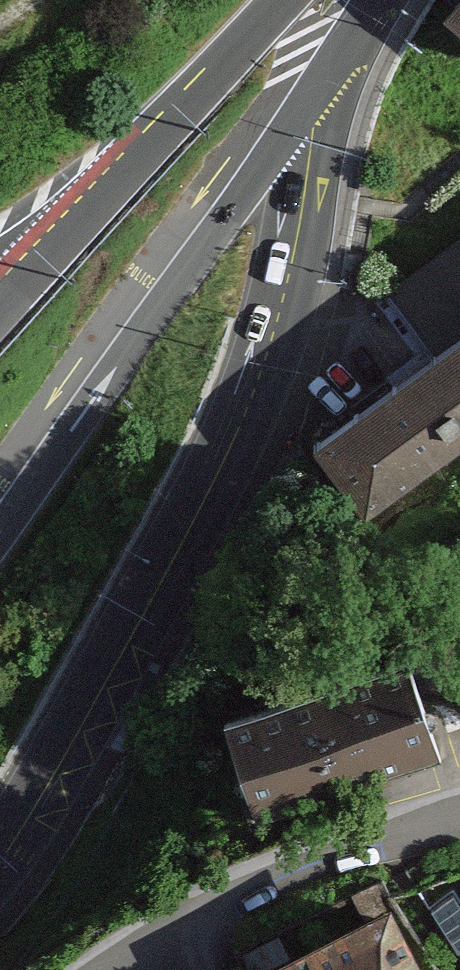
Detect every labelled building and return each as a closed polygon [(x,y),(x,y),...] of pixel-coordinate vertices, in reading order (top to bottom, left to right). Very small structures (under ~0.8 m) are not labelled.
[(448,3),(459,15),(459,0),(450,0),(448,3)] [(399,297),(435,346),(305,441),(366,524),(459,456),(459,253),(399,297)] [(407,668),(220,722),(251,826),(438,772),(407,668)] [(388,907),(267,969),(421,969),(388,907)]
